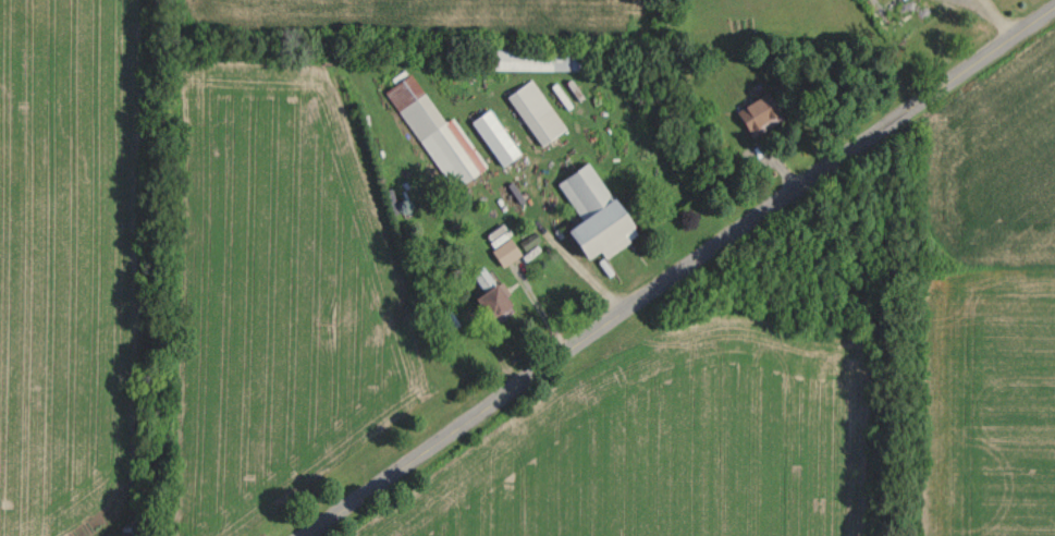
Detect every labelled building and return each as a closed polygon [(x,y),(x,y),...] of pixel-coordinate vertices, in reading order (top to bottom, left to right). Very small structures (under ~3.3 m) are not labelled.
[(586,49),(490,49),(490,69),(586,69),(586,49)] [(448,189),(484,166),(452,115),(441,122),(406,67),(389,78),(392,83),(385,88),(448,189)] [(505,94),(538,144),(563,128),(531,77),(505,94)] [(767,89),(733,107),(749,137),(782,119),(767,89)] [(587,160),(554,179),(578,219),(563,228),(580,258),(596,249),(601,256),(633,237),(587,160)] [(501,266),(518,254),(507,238),(489,250),(501,266)] [(474,298),(490,316),(508,300),(478,266),(469,274),(483,290),(474,298)]
